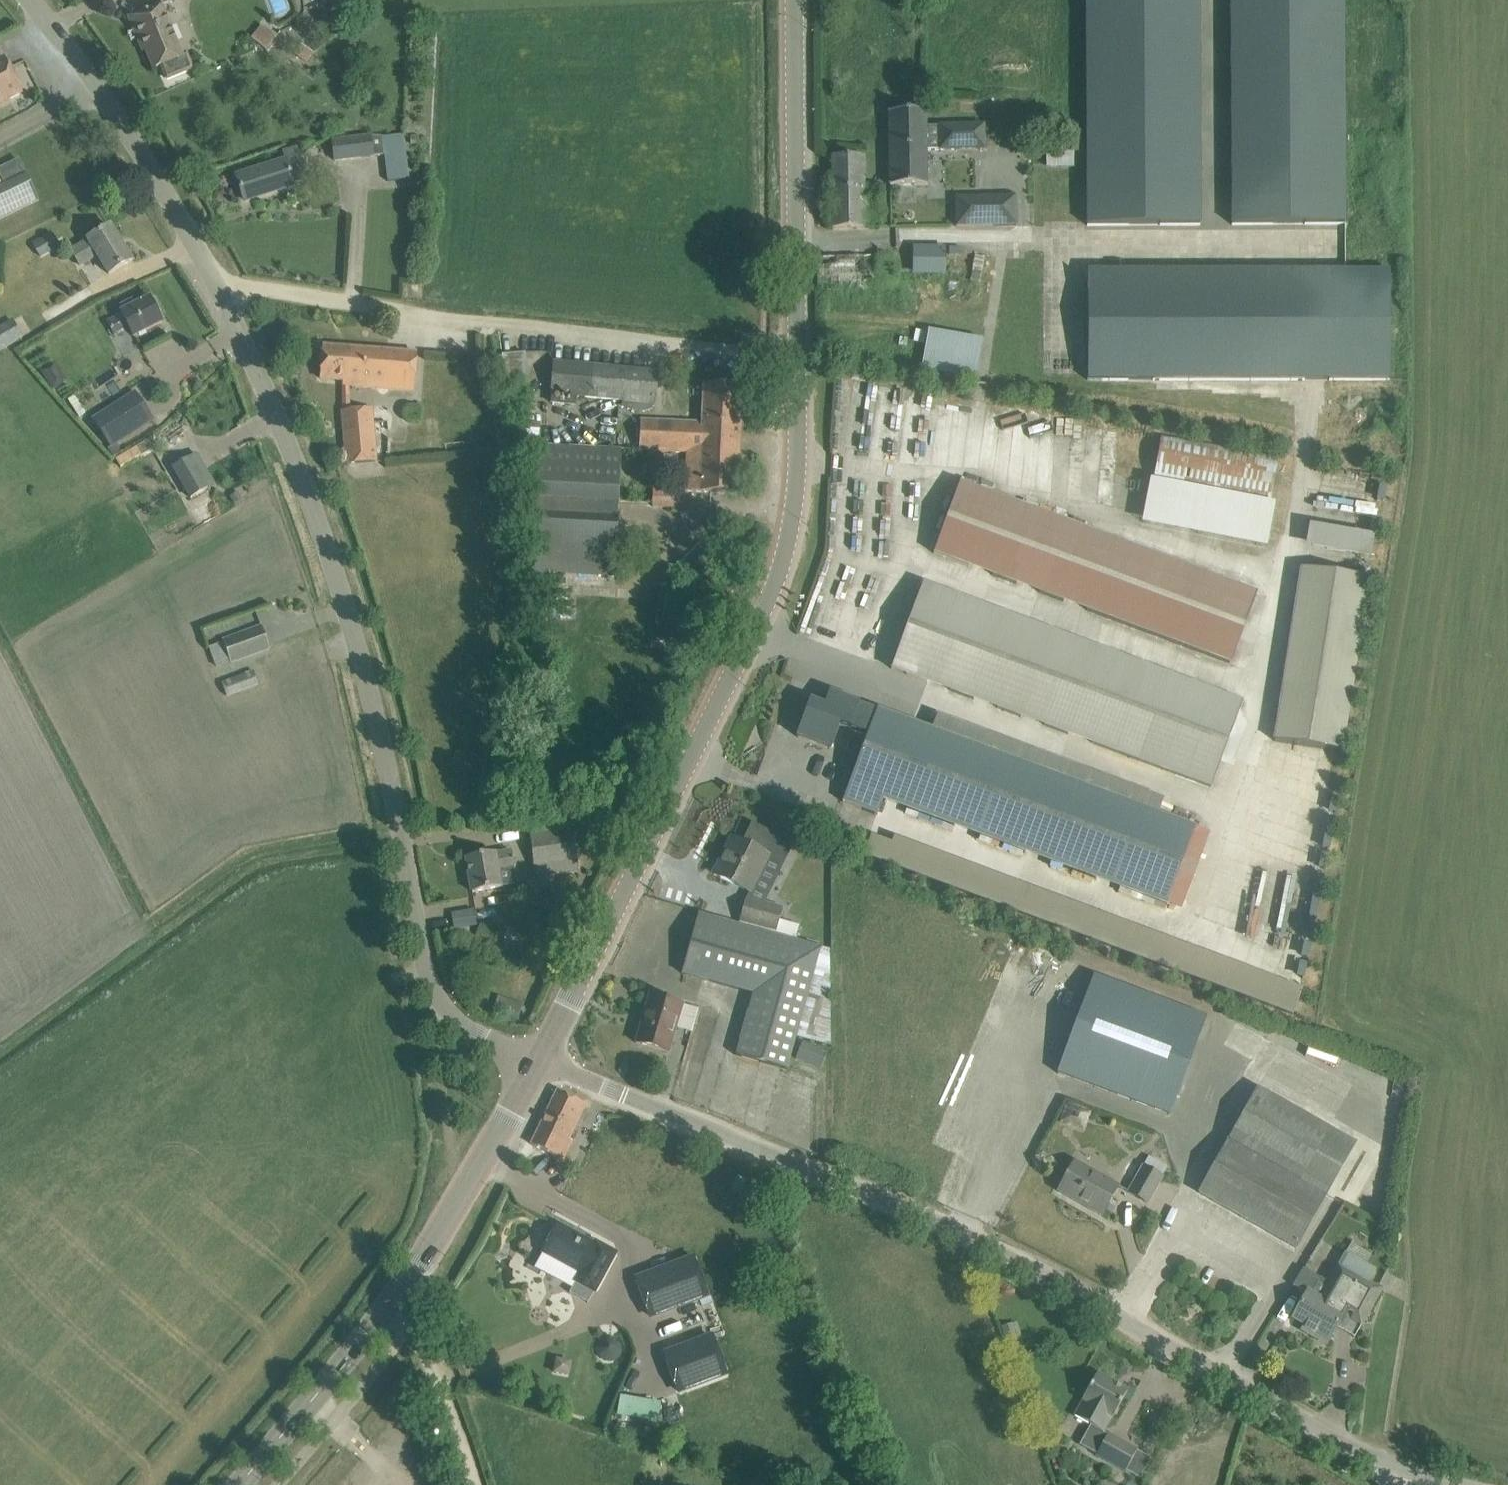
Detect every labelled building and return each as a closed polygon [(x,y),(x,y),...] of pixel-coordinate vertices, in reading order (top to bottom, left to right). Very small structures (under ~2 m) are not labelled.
[(1088,226),(1200,225),(1199,0),(1086,0),(1088,226)] [(1232,225),(1345,224),(1344,0),(1231,0),(1232,225)] [(161,65),(166,78),(169,80),(194,70),(187,51),(182,53),(163,3),(129,17),(138,39),(141,38),(154,68),(161,65)] [(264,23),(251,35),(264,49),(277,37),(264,23)] [(302,44),(295,53),(306,61),(313,52),(302,44)] [(23,92),(5,57),(0,59),(0,104),(23,92)] [(926,112),(889,113),(891,186),(927,185),(927,150),(926,126),(926,112)] [(955,126),(926,126),(927,150),(955,150),(985,149),(984,125),(955,126)] [(373,135),(332,140),(335,162),(376,157),(386,155),(383,135),(373,135)] [(286,161),(300,157),(296,146),(283,150),(286,160),(286,161)] [(865,156),(832,157),(833,229),(879,229),(879,187),(865,187),(865,176),(865,156)] [(237,176),(245,201),(255,198),(294,185),(286,161),(286,160),(237,176)] [(40,200),(27,174),(0,187),(0,219),(40,200)] [(1017,225),(1016,197),(956,198),(957,226),(1017,225)] [(132,261),(111,227),(94,237),(71,251),(81,268),(97,258),(108,275),(115,271),(132,261)] [(42,257),(60,247),(52,232),(34,243),(42,257)] [(945,273),(945,244),(912,244),(912,272),(945,273)] [(873,257),(838,258),(818,258),(819,291),(839,290),(839,295),(877,294),(877,280),(893,280),(892,257),(877,258),(873,257)] [(1088,271),(1088,380),(1390,380),(1390,271),(1088,271)] [(122,313),(109,320),(115,332),(127,326),(133,337),(162,322),(150,298),(122,312),(122,313)] [(23,338),(13,320),(0,327),(0,351),(23,338)] [(925,329),(921,371),(977,377),(981,335),(925,329)] [(323,346),(321,378),(331,379),(343,380),(343,386),(350,386),(353,386),(413,391),(416,354),(389,351),(343,348),(323,346)] [(654,404),(656,405),(659,372),(554,361),(551,404),(577,406),(578,398),(623,402),(623,406),(632,410),(642,411),(653,407),(654,404)] [(684,491),(685,491),(738,494),(743,386),(702,384),(700,423),(640,420),(639,449),(686,451),(685,489),(684,491)] [(155,421),(136,391),(92,419),(112,449),(155,421)] [(356,410),(344,411),(348,464),(368,462),(376,461),(371,408),(356,410)] [(536,437),(537,423),(516,422),(515,436),(536,437)] [(1262,544),(1279,457),(1162,435),(1145,523),(1262,544)] [(534,525),(532,575),(616,578),(619,502),(621,449),(536,445),(534,498),(534,525)] [(209,489),(191,457),(173,467),(191,499),(209,489)] [(960,483),(934,554),(952,560),(978,490),(960,483)] [(685,507),(685,491),(684,491),(685,489),(653,488),(652,506),(685,507)] [(1254,592),(978,490),(952,560),(1227,663),(1254,592)] [(1369,557),(1373,534),(1311,523),(1305,562),(1351,570),(1354,554),(1369,557)] [(1297,565),(1272,739),(1344,749),(1368,575),(1297,565)] [(923,584),(892,669),(916,678),(947,593),(923,584)] [(1241,703),(947,593),(916,678),(1209,787),(1241,703)] [(261,626),(223,640),(224,641),(211,646),(218,665),(231,661),(231,663),(270,649),(261,626)] [(228,696),(260,684),(255,670),(223,683),(228,696)] [(810,700),(797,737),(831,749),(840,725),(867,735),(873,720),(876,710),(859,704),(860,703),(830,692),(825,704),(825,706),(824,706),(810,700)] [(867,735),(842,802),(861,809),(877,815),(883,801),(912,722),(877,709),(876,710),(873,720),(867,735)] [(1195,824),(912,722),(883,801),(1166,905),(1195,824)] [(572,820),(529,825),(530,836),(535,868),(577,862),(573,830),(572,820)] [(733,838),(714,874),(748,891),(765,858),(779,866),(790,844),(754,825),(744,844),(733,838)] [(870,833),(863,856),(1028,912),(1027,915),(1066,928),(1075,901),(890,839),(890,840),(870,833)] [(512,851),(495,854),(495,853),(466,858),(472,892),(501,887),(501,886),(517,883),(514,868),(515,868),(512,851)] [(775,932),(782,907),(746,897),(740,922),(775,932)] [(1090,946),(1296,1008),(1304,981),(1108,923),(1113,908),(1102,905),(1098,918),(1081,912),(1076,928),(1083,930),(1084,923),(1096,927),(1090,946)] [(452,911),(453,926),(476,924),(475,910),(452,911)] [(792,1050),(796,1038),(830,1048),(829,950),(698,914),(682,973),(754,994),(736,1055),(787,1070),(792,1050)] [(522,955),(495,945),(501,932),(481,924),(476,936),(459,930),(452,945),(495,962),(494,964),(496,965),(497,963),(515,971),(522,955)] [(1070,971),(1062,992),(1081,999),(1089,978),(1070,971)] [(1213,1022),(1205,1019),(1206,1016),(1094,974),(1057,1074),(1169,1115),(1201,1031),(1208,1033),(1213,1022)] [(500,995),(494,1010),(520,1020),(526,1006),(500,995)] [(636,1043),(669,1053),(683,1005),(650,995),(636,1043)] [(802,1044),(796,1059),(821,1069),(827,1054),(802,1044)] [(1356,1142),(1259,1087),(1198,1192),(1296,1248),(1356,1142)] [(557,1091),(531,1145),(564,1160),(573,1141),(570,1139),(587,1105),(557,1091)] [(1147,1167),(1143,1165),(1127,1192),(1147,1203),(1163,1175),(1162,1175),(1167,1167),(1152,1158),(1147,1167)] [(1059,1191),(1102,1216),(1119,1186),(1076,1161),(1059,1191)] [(558,1224),(543,1252),(581,1273),(576,1282),(595,1292),(608,1268),(616,1254),(596,1243),(596,1245),(558,1224)] [(1345,1253),(1338,1265),(1370,1282),(1377,1271),(1345,1253)] [(707,1296),(693,1259),(637,1280),(651,1317),(707,1296)] [(1303,1300),(1293,1318),(1307,1325),(1304,1331),(1327,1344),(1332,1335),(1336,1326),(1338,1323),(1344,1313),(1362,1322),(1370,1308),(1381,1288),(1370,1282),(1338,1265),(1330,1283),(1328,1285),(1331,1288),(1324,1301),(1308,1292),(1307,1294),(1303,1300)] [(712,1336),(665,1354),(679,1391),(726,1374),(712,1336)] [(1097,1374),(1092,1383),(1087,1392),(1082,1400),(1074,1415),(1105,1432),(1128,1391),(1097,1374)] [(1095,1456),(1125,1472),(1137,1449),(1108,1433),(1095,1456)]
